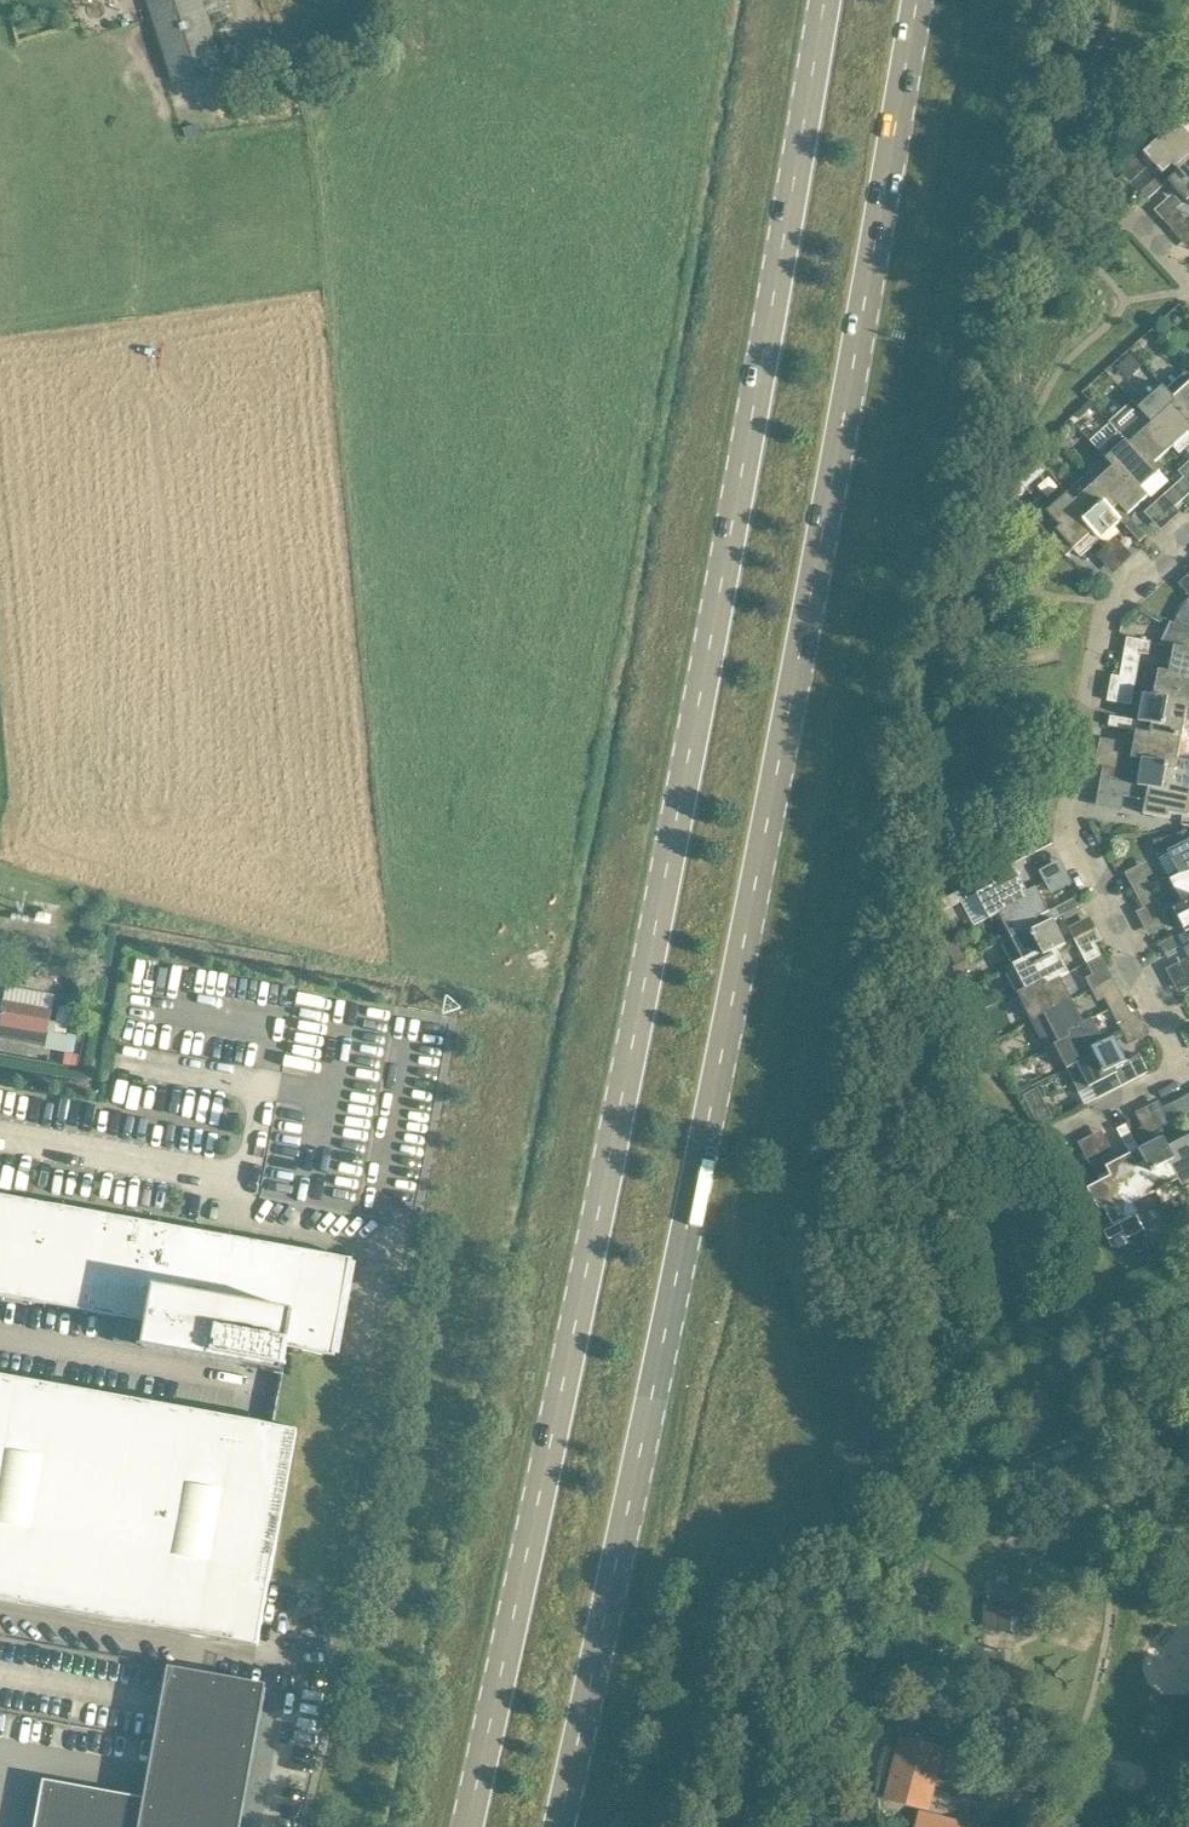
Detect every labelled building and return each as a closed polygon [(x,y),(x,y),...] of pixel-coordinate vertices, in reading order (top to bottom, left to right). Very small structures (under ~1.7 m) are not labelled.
[(173,82),(222,66),(201,0),(147,0),(173,82)] [(279,20),(295,16),(298,28),(338,18),(333,0),(274,0),(279,20)] [(1163,186),(1168,181),(1179,171),(1176,168),(1188,156),(1188,135),(1182,127),(1178,130),(1174,126),(1143,153),(1162,173),(1156,178),(1163,186)] [(1176,168),(1179,171),(1168,181),(1187,201),(1188,199),(1188,156),(1176,168)] [(1147,199),(1163,186),(1156,178),(1141,192),(1147,199)] [(1176,209),(1164,221),(1172,230),(1185,219),(1176,209)] [(1165,390),(1182,410),(1178,413),(1188,425),(1188,376),(1186,372),(1166,390),(1165,390)] [(1188,444),(1188,425),(1178,413),(1182,410),(1165,391),(1161,386),(1138,407),(1179,453),(1188,444)] [(1088,402),(1073,416),(1079,422),(1093,408),(1088,402)] [(1140,448),(1154,463),(1172,447),(1179,454),(1179,453),(1138,407),(1138,408),(1132,402),(1109,422),(1118,432),(1118,433),(1136,452),(1140,448)] [(1131,477),(1141,488),(1160,470),(1154,463),(1140,448),(1136,452),(1118,433),(1098,450),(1113,466),(1112,467),(1126,482),(1131,477)] [(1046,471),(1038,462),(1017,481),(1025,490),(1046,471)] [(1094,483),(1093,484),(1114,508),(1118,504),(1127,514),(1148,496),(1141,488),(1131,477),(1126,482),(1112,467),(1094,483)] [(1087,475),(1066,494),(1088,517),(1083,521),(1100,539),(1120,521),(1125,527),(1132,520),(1127,514),(1118,504),(1114,508),(1093,484),(1094,483),(1087,475)] [(1174,486),(1185,498),(1188,494),(1188,483),(1183,477),(1174,486)] [(1175,507),(1185,498),(1174,486),(1164,494),(1175,507)] [(1037,500),(1025,511),(1066,556),(1073,549),(1080,557),(1100,539),(1083,521),(1088,517),(1066,494),(1047,511),(1037,500)] [(1146,535),(1132,520),(1125,527),(1139,542),(1146,535)] [(1170,622),(1188,631),(1188,598),(1184,603),(1185,604),(1175,624),(1170,621),(1170,622)] [(1159,645),(1174,648),(1169,672),(1182,674),(1181,681),(1188,682),(1188,631),(1170,622),(1159,645)] [(1124,651),(1122,664),(1138,667),(1141,654),(1124,651)] [(1122,664),(1120,676),(1136,680),(1138,667),(1122,664)] [(1154,696),(1167,698),(1165,705),(1188,709),(1188,682),(1181,681),(1182,674),(1169,672),(1158,670),(1154,696)] [(1130,720),(1128,729),(1136,731),(1150,734),(1151,729),(1188,736),(1188,709),(1165,705),(1167,698),(1154,696),(1143,694),(1138,721),(1130,720)] [(1128,729),(1130,720),(1110,716),(1108,726),(1128,729)] [(1131,758),(1142,760),(1155,763),(1156,757),(1188,763),(1188,758),(1188,736),(1151,729),(1150,734),(1136,731),(1131,758)] [(1105,740),(1104,765),(1122,766),(1123,740),(1105,740)] [(1142,760),(1137,786),(1161,790),(1162,785),(1188,790),(1188,763),(1156,757),(1155,763),(1142,760)] [(1103,766),(1101,779),(1117,782),(1119,769),(1103,766)] [(1098,792),(1124,796),(1146,801),(1143,814),(1168,819),(1169,813),(1188,817),(1188,790),(1162,785),(1161,790),(1137,786),(1117,782),(1101,779),(1098,792)] [(1185,830),(1173,836),(1153,840),(1157,855),(1167,853),(1168,852),(1180,875),(1188,870),(1188,836),(1185,830)] [(988,920),(998,915),(1017,905),(1013,899),(1026,892),(1014,868),(992,880),(990,876),(971,885),(975,896),(976,896),(988,920)] [(1170,879),(1182,903),(1188,899),(1188,870),(1180,875),(1170,879)] [(1137,897),(1152,889),(1146,878),(1131,885),(1137,897)] [(971,885),(945,898),(950,909),(963,903),(975,896),(971,885)] [(1036,887),(1026,892),(1013,899),(1017,905),(998,915),(1010,938),(1039,924),(1036,918),(1048,911),(1036,887)] [(1158,901),(1152,889),(1137,897),(1143,908),(1158,901)] [(1054,908),(1059,918),(1078,907),(1074,898),(1072,899),(1054,908)] [(1177,937),(1182,946),(1188,942),(1188,899),(1182,903),(1172,908),(1185,933),(1177,937)] [(1013,967),(1023,962),(1041,952),(1043,957),(1056,950),(1066,945),(1053,921),(1059,918),(1054,908),(1048,911),(1036,918),(1039,924),(1010,938),(1002,943),(1013,967)] [(1165,955),(1182,946),(1177,937),(1160,946),(1165,955)] [(1086,964),(1101,956),(1095,944),(1080,951),(1086,964)] [(1068,973),(1056,950),(1043,957),(1041,952),(1023,962),(1013,967),(1004,971),(1017,994),(1039,982),(1041,986),(1060,977),(1068,973)] [(1107,967),(1101,956),(1086,964),(1092,975),(1107,967)] [(966,972),(959,975),(958,976),(964,990),(973,986),(966,972)] [(1017,994),(1032,1022),(1072,1001),(1060,977),(1041,986),(1039,982),(1017,994)] [(0,1024),(0,1038),(45,1046),(65,1049),(67,1037),(54,1034),(56,1023),(49,1022),(52,1010),(51,1010),(53,995),(8,987),(5,1002),(4,1001),(0,1024)] [(1104,998),(1110,1010),(1125,1003),(1119,991),(1104,998)] [(1046,1051),(1055,1046),(1068,1039),(1065,1032),(1084,1023),(1072,1001),(1032,1022),(1046,1051)] [(1131,1014),(1125,1003),(1110,1010),(1116,1021),(1131,1014)] [(1067,1069),(1076,1064),(1094,1055),(1091,1049),(1104,1042),(1092,1019),(1084,1023),(1065,1032),(1068,1039),(1055,1046),(1067,1069)] [(1076,1064),(1067,1069),(1079,1092),(1089,1087),(1092,1086),(1098,1098),(1122,1086),(1148,1072),(1139,1055),(1126,1061),(1114,1037),(1104,1042),(1091,1049),(1094,1055),(1076,1064)] [(1182,1116),(1188,1113),(1188,1103),(1186,1096),(1174,1102),(1182,1116)] [(1170,1122),(1182,1116),(1174,1102),(1162,1108),(1170,1122)] [(1049,1112),(1033,1120),(1038,1129),(1053,1121),(1049,1112)] [(1127,1148),(1136,1144),(1126,1124),(1117,1129),(1127,1148)] [(1168,1147),(1176,1160),(1170,1163),(1179,1181),(1184,1190),(1188,1188),(1188,1136),(1168,1147)] [(1127,1148),(1130,1154),(1137,1167),(1142,1165),(1156,1193),(1179,1181),(1170,1163),(1176,1160),(1168,1147),(1163,1137),(1139,1149),(1136,1144),(1127,1148)] [(1124,1187),(1133,1205),(1156,1193),(1142,1165),(1137,1167),(1130,1154),(1105,1167),(1111,1176),(1118,1190),(1124,1187)] [(1111,1176),(1087,1188),(1099,1211),(1094,1213),(1108,1240),(1121,1233),(1126,1241),(1146,1230),(1133,1205),(1124,1187),(1118,1190),(1111,1176)] [(245,1367),(282,1374),(287,1348),(335,1357),(353,1259),(0,1195),(0,1296),(147,1322),(144,1341),(143,1349),(245,1367)] [(272,1573),(298,1429),(0,1375),(0,1599),(258,1646),(272,1573)] [(1008,1571),(997,1571),(997,1584),(1008,1585),(1008,1571)] [(1000,1631),(1008,1631),(1016,1631),(1024,1631),(1024,1601),(1000,1601),(1000,1612),(1000,1631)] [(262,1712),(186,1698),(167,1802),(144,1797),(44,1779),(35,1826),(241,1826),(262,1712)] [(902,1737),(892,1779),(927,1788),(935,1760),(938,1746),(902,1737)] [(920,1818),(918,1826),(956,1826),(920,1818)]
